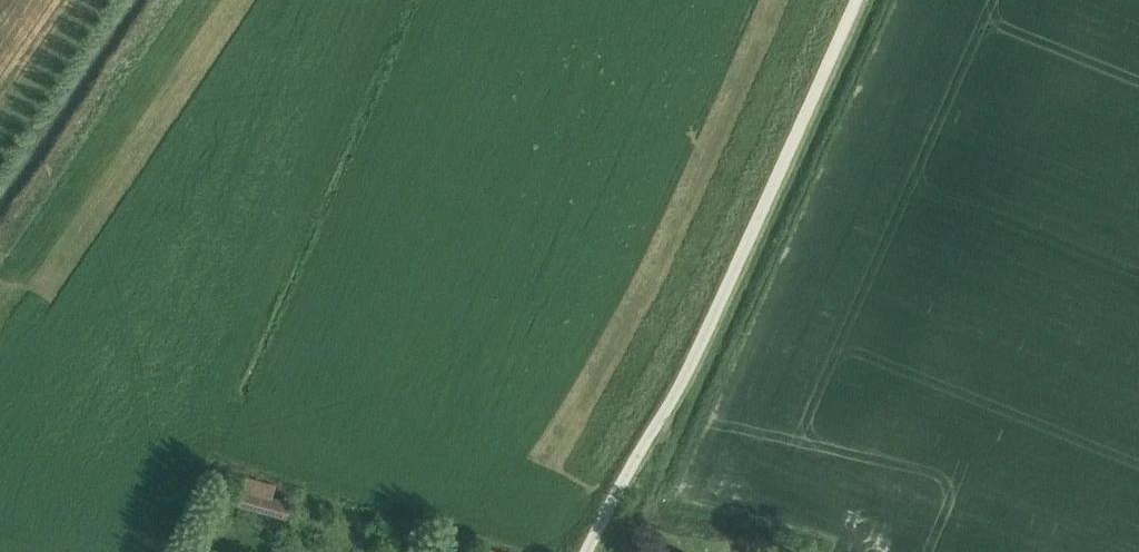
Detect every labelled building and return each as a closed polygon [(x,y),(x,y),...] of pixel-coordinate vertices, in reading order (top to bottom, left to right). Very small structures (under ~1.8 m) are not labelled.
[(242,490),(238,506),(287,520),(292,502),(274,497),(276,488),(246,479),(243,490),(242,490)]
